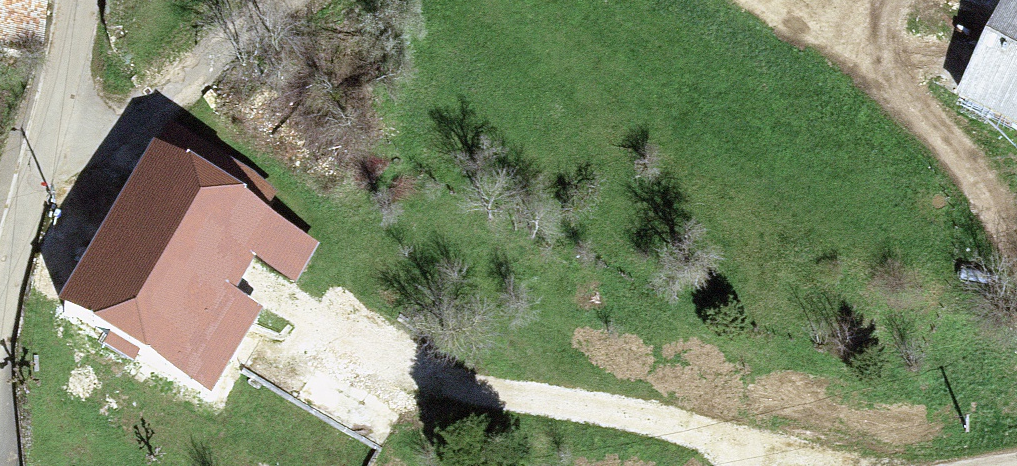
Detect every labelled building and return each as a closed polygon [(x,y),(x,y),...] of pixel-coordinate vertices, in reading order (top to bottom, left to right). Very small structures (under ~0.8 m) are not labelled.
[(27,68),(34,6),(24,5),(25,0),(0,0),(0,63),(27,68)] [(955,95),(1016,126),(1016,0),(1004,0),(955,95)] [(199,394),(224,351),(246,313),(214,288),(238,246),(239,245),(256,216),(240,207),(251,186),(158,132),(55,312),(199,394)] [(239,245),(238,246),(279,270),(297,240),(256,216),(239,245)]
